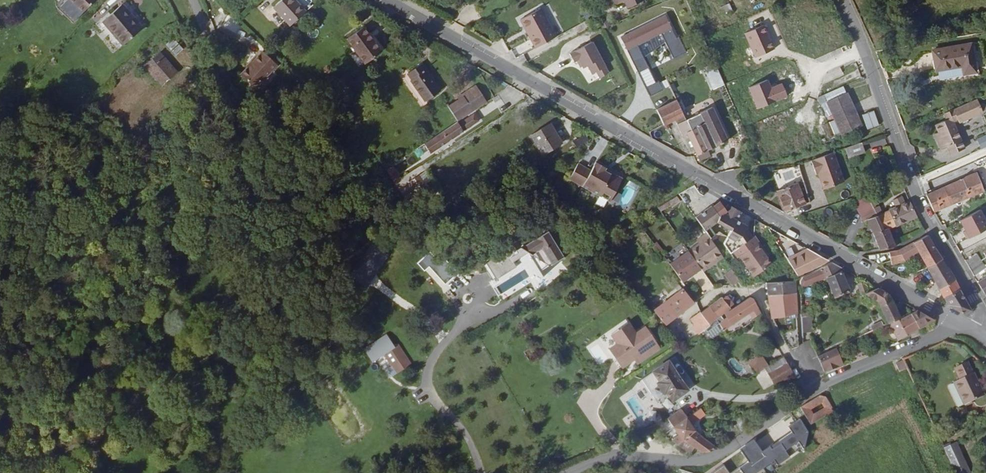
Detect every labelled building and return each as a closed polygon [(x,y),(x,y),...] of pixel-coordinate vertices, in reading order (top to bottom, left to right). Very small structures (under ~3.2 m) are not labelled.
[(4,13),(12,7),(6,0),(0,5),(0,7),(4,13)] [(65,6),(78,21),(88,14),(102,2),(105,0),(72,0),(65,6)] [(298,30),(313,16),(298,0),(293,0),(281,11),(298,30)] [(618,12),(627,7),(631,16),(648,7),(644,0),(612,0),(618,12)] [(738,1),(743,10),(749,7),(746,0),(740,0),(738,1)] [(792,0),(783,0),(787,9),(795,6),(792,0)] [(131,3),(101,28),(122,52),(151,27),(131,3)] [(667,15),(622,34),(648,95),(663,89),(660,80),(655,82),(639,43),(673,29),(667,15)] [(533,48),(537,56),(559,45),(555,37),(547,22),(544,16),(523,28),(526,34),(528,37),(530,36),(535,45),(532,46),(533,48)] [(675,29),(662,35),(672,58),(686,52),(675,29)] [(362,61),(371,73),(385,63),(365,35),(351,46),(362,61)] [(176,56),(184,49),(174,37),(166,44),(176,56)] [(588,37),(574,45),(587,68),(601,60),(588,37)] [(973,73),(973,76),(985,73),(983,51),(943,57),(947,78),(973,73)] [(258,95),(283,71),(270,56),(244,80),(258,95)] [(148,79),(165,64),(162,60),(145,75),(148,79)] [(365,78),(371,73),(362,61),(356,66),(365,78)] [(181,84),(165,64),(148,79),(157,90),(161,87),(167,96),(181,84)] [(722,94),(728,91),(718,67),(706,72),(709,77),(713,76),(722,94)] [(423,78),(412,86),(426,107),(440,97),(431,83),(433,82),(424,68),(419,72),(423,78)] [(973,76),(974,82),(985,81),(985,76),(985,73),(973,76)] [(657,119),(660,118),(682,107),(673,87),(672,85),(646,97),(646,98),(657,119)] [(450,113),(459,127),(489,107),(478,91),(464,100),(466,102),(459,107),(450,113)] [(870,132),(851,92),(838,98),(856,138),(870,132)] [(838,98),(832,101),(851,141),(856,138),(838,98)] [(347,113),(340,105),(333,110),(340,118),(347,113)] [(691,140),(701,163),(713,158),(702,135),(697,137),(692,127),(686,114),(682,107),(660,118),(667,134),(675,130),(682,145),(691,140)] [(692,127),(705,122),(699,107),(686,114),(692,127)] [(713,158),(732,149),(717,116),(705,122),(709,132),(702,135),(713,158)] [(665,135),(667,134),(660,118),(657,119),(665,135)] [(459,127),(448,134),(455,145),(479,128),(474,120),(460,129),(459,127)] [(950,139),(946,141),(951,152),(956,149),(959,157),(974,151),(969,141),(961,121),(945,128),(948,134),(950,139)] [(709,132),(705,122),(692,127),(697,137),(702,135),(709,132)] [(562,150),(550,131),(532,143),(544,162),(562,150)] [(977,139),(982,150),(985,148),(985,134),(977,139)] [(577,147),(590,141),(587,135),(574,141),(577,147)] [(868,147),(851,153),(854,163),(871,156),(868,147)] [(835,152),(812,160),(824,190),(846,182),(835,152)] [(713,158),(701,163),(704,168),(715,163),(713,158)] [(579,163),(570,180),(612,202),(626,178),(596,162),(592,170),(579,163)] [(930,197),(935,214),(985,196),(985,182),(985,178),(930,197)] [(428,180),(424,183),(429,191),(433,188),(428,180)] [(429,191),(424,183),(417,187),(428,203),(434,198),(429,191)] [(776,191),(785,213),(794,210),(804,206),(795,184),(776,191)] [(677,198),(668,204),(671,209),(672,210),(681,205),(677,198)] [(876,214),(870,200),(855,206),(863,227),(866,225),(879,220),(876,214)] [(884,218),(879,220),(886,236),(918,222),(915,215),(912,206),(908,208),(905,202),(895,206),(898,212),(884,218)] [(668,204),(658,209),(662,214),(671,209),(668,204)] [(809,210),(808,204),(804,206),(794,210),(796,215),(809,210)] [(985,231),(985,215),(984,209),(960,219),(969,239),(985,231)] [(697,222),(712,244),(718,241),(713,233),(717,230),(733,238),(729,244),(731,245),(728,250),(733,259),(736,257),(749,249),(745,243),(751,232),(740,226),(744,219),(730,210),(727,216),(719,211),(715,213),(712,211),(697,222)] [(882,211),(876,214),(879,220),(884,218),(882,211)] [(866,225),(875,253),(894,252),(886,236),(879,220),(866,225)] [(542,273),(566,259),(550,231),(508,255),(506,252),(484,264),(493,280),(533,257),(542,273)] [(924,266),(938,259),(927,240),(913,246),(918,255),(924,266)] [(749,249),(736,257),(740,265),(743,263),(757,285),(775,274),(766,260),(764,257),(767,255),(764,250),(759,243),(756,244),(749,249)] [(712,244),(692,258),(703,273),(707,278),(727,265),(726,264),(712,244)] [(612,253),(607,246),(598,253),(603,260),(612,253)] [(918,255),(913,246),(895,254),(899,263),(918,255)] [(899,263),(895,254),(884,256),(889,266),(890,269),(900,265),(899,263)] [(791,269),(798,282),(832,264),(818,256),(791,269)] [(889,266),(884,256),(879,256),(883,265),(884,267),(889,266)] [(966,264),(970,271),(982,264),(978,257),(966,264)] [(687,290),(704,276),(692,259),(674,273),(687,290)] [(949,279),(938,259),(924,266),(934,287),(949,279)] [(970,271),(975,280),(985,274),(985,272),(982,264),(970,271)] [(839,276),(847,272),(836,266),(821,274),(825,283),(834,302),(848,296),(839,276)] [(825,283),(821,274),(802,284),(802,294),(825,283)] [(728,282),(735,293),(738,292),(743,289),(735,277),(728,282)] [(954,289),(949,279),(934,287),(939,296),(954,289)] [(867,296),(869,295),(865,284),(857,287),(861,298),(867,296)] [(967,311),(954,289),(939,296),(944,306),(961,314),(967,311)] [(766,291),(768,301),(797,300),(796,290),(766,291)] [(894,298),(880,291),(869,295),(867,296),(880,305),(880,306),(895,300),(894,298)] [(685,297),(657,318),(665,329),(693,309),(685,297)] [(768,301),(773,325),(792,322),(798,322),(797,300),(768,301)] [(895,300),(880,306),(883,312),(897,305),(895,300)] [(724,304),(712,313),(720,325),(732,316),(731,315),(725,307),(724,304)] [(728,304),(725,307),(731,315),(735,312),(728,304)] [(897,305),(883,312),(892,329),(906,323),(904,317),(897,305)] [(715,328),(722,339),(751,319),(755,325),(762,320),(755,306),(751,306),(735,316),(732,316),(720,325),(715,328)] [(892,329),(883,312),(879,314),(888,331),(892,329)] [(712,313),(704,319),(711,331),(715,328),(720,325),(712,313)] [(904,317),(906,323),(908,325),(912,323),(908,315),(904,317)] [(937,325),(924,316),(912,323),(908,325),(893,332),(899,346),(923,333),(937,325)] [(811,338),(812,318),(802,322),(803,338),(811,338)] [(687,336),(693,344),(699,340),(707,334),(711,331),(704,319),(692,328),(693,331),(687,336)] [(751,319),(722,339),(727,344),(755,325),(751,319)] [(635,333),(628,322),(620,327),(621,328),(612,334),(617,342),(608,348),(614,357),(617,355),(623,364),(633,358),(637,354),(636,353),(655,341),(649,331),(646,333),(642,328),(635,333)] [(715,328),(711,331),(707,334),(715,345),(722,339),(715,328)] [(388,334),(364,348),(372,363),(383,357),(393,375),(411,364),(400,343),(395,346),(388,334)] [(781,341),(789,358),(799,354),(799,337),(781,341)] [(660,347),(655,341),(636,353),(637,354),(633,358),(636,363),(660,347)] [(834,349),(818,355),(825,373),(841,366),(834,349)] [(617,355),(614,357),(620,366),(623,364),(617,355)] [(896,362),(900,372),(909,369),(905,359),(896,362)] [(669,389),(675,400),(689,392),(669,360),(655,369),(641,377),(642,378),(643,378),(656,396),(655,396),(655,398),(669,389)] [(745,371),(752,382),(762,377),(766,374),(757,362),(745,371)] [(766,374),(762,377),(772,393),(791,381),(782,363),(766,374)] [(977,371),(957,380),(967,404),(985,395),(985,392),(977,371)] [(796,410),(801,419),(806,416),(812,429),(823,424),(821,419),(835,412),(826,394),(801,406),(796,410)] [(683,406),(672,413),(679,421),(688,414),(687,412),(683,406)] [(697,423),(707,416),(701,407),(691,415),(697,423)] [(672,413),(662,420),(682,442),(689,436),(679,421),(672,413)] [(766,448),(792,433),(784,419),(775,424),(778,429),(760,439),(766,448)] [(682,442),(675,448),(690,454),(694,448),(704,454),(717,449),(694,439),(689,436),(682,442)] [(943,452),(952,472),(967,472),(955,447),(943,452)]
